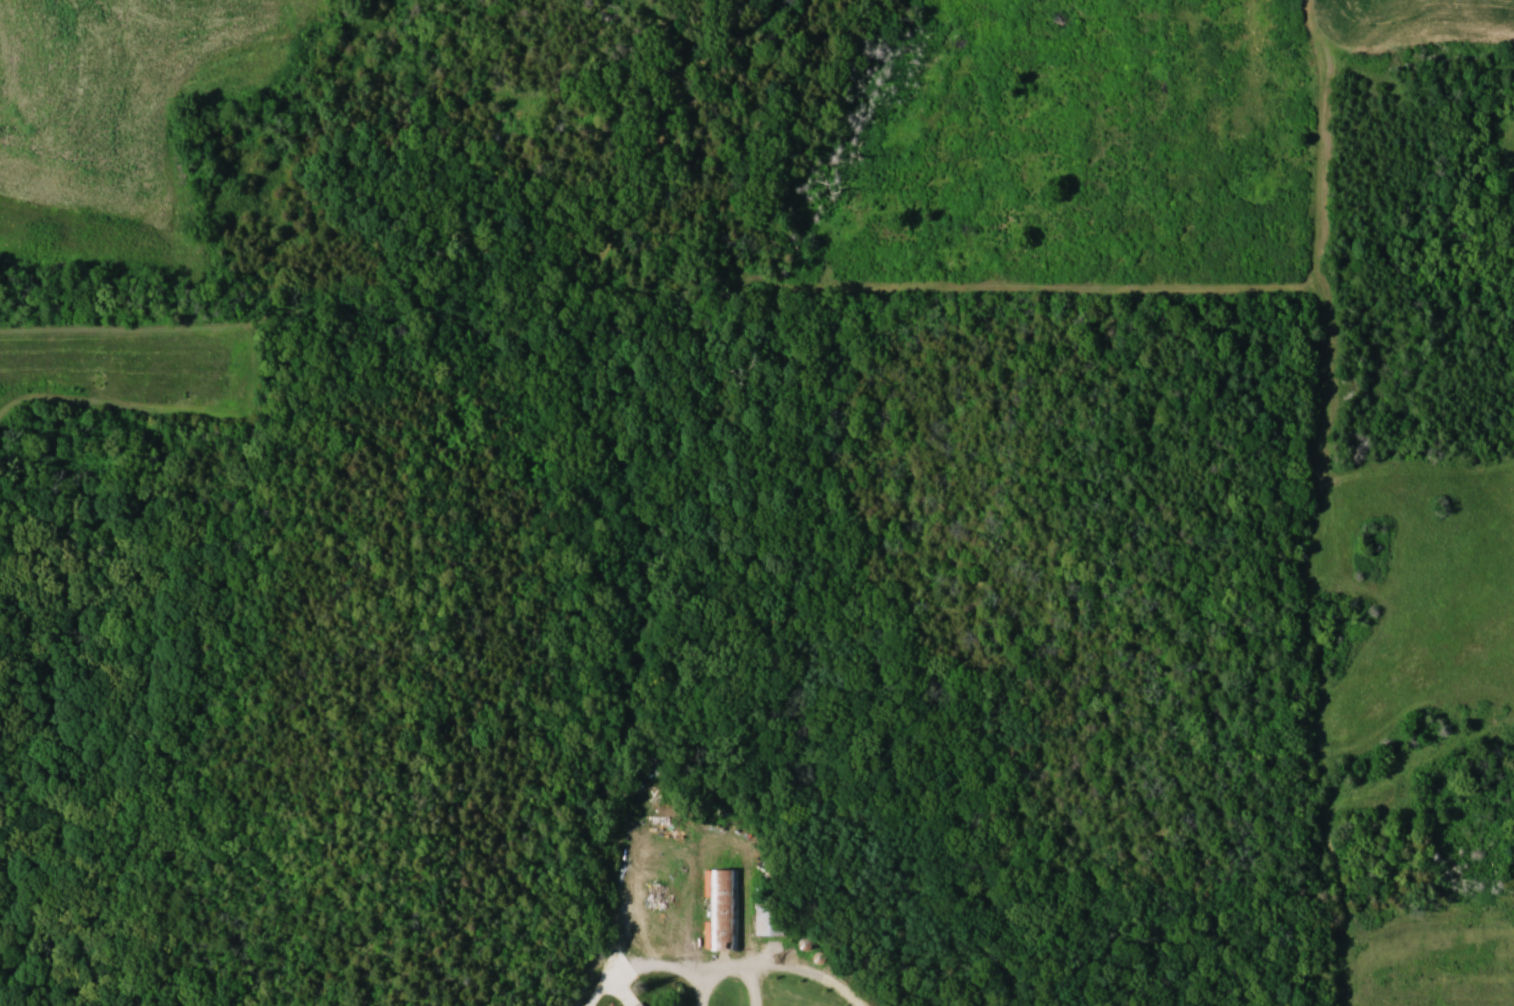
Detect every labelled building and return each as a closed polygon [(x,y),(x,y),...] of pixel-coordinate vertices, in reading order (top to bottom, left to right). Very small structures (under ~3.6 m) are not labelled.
[(709,868),(709,950),(737,950),(736,868),(709,868)] [(769,925),(760,924),(759,933),(782,934),(783,914),(770,913),(769,925)]
